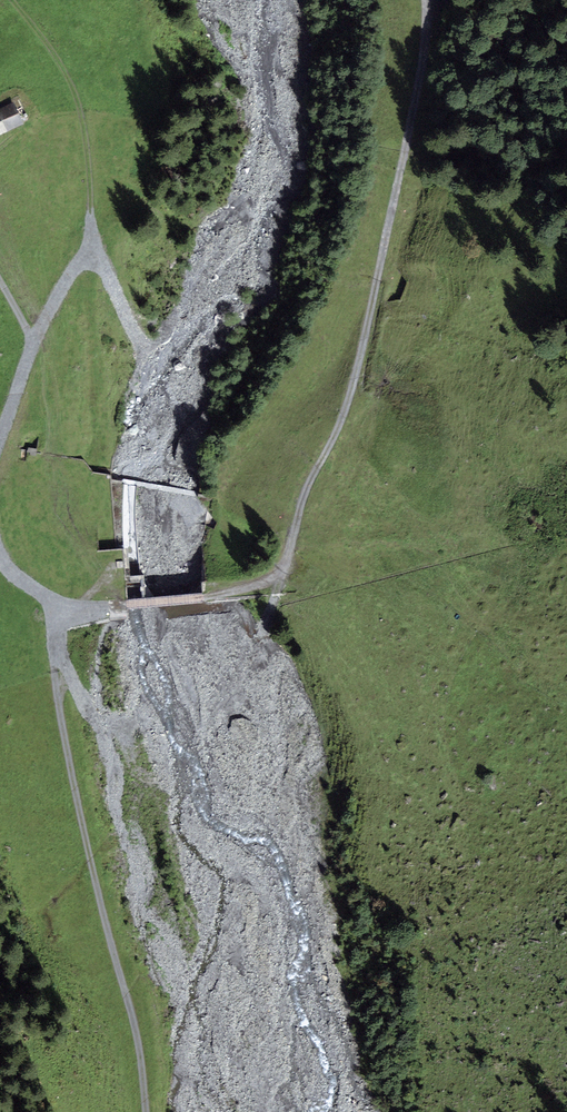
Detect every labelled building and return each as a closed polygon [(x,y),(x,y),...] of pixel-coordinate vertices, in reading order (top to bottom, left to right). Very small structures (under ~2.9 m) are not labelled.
[(0,109),(0,139),(27,126),(15,102),(0,109)] [(260,543),(256,552),(264,556),(268,547),(260,543)]
